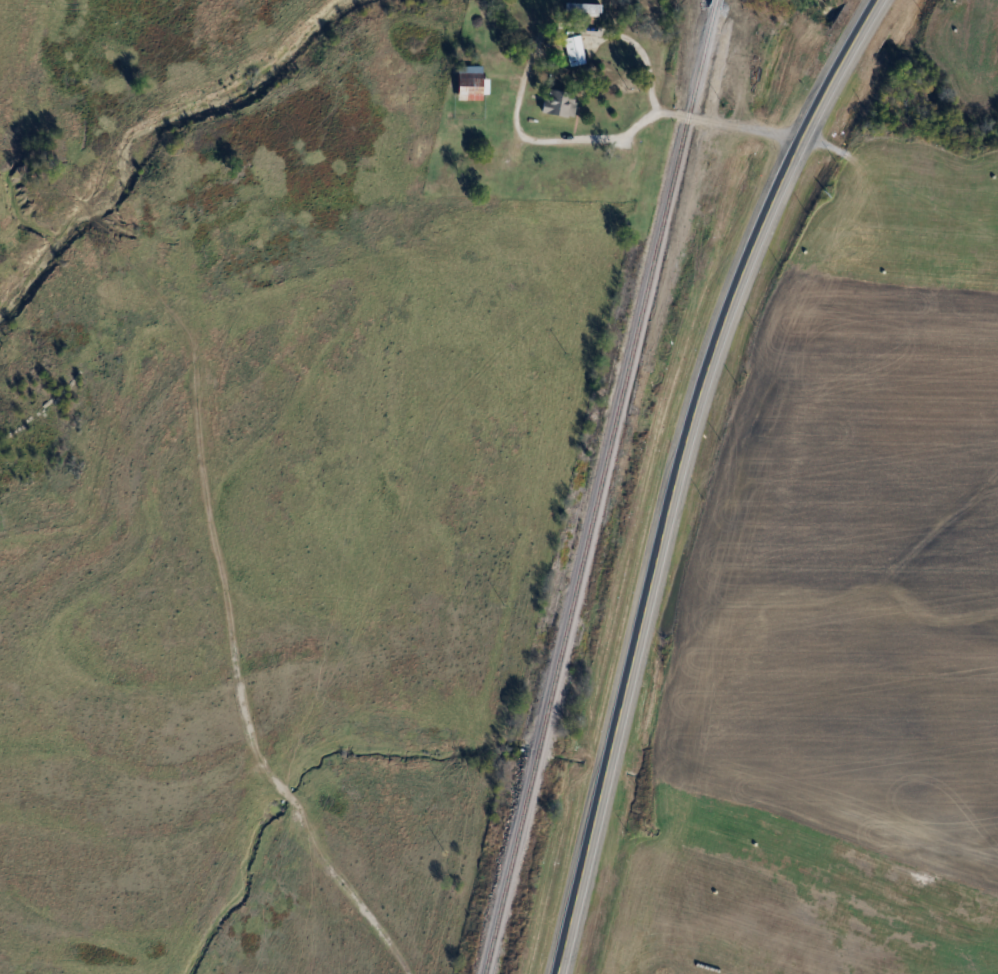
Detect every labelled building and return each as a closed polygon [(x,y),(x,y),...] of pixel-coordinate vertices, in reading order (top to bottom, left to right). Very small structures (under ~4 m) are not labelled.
[(602,17),(602,3),(564,3),(564,17),(602,17)] [(587,63),(582,34),(564,38),(569,66),(587,63)] [(460,65),(460,100),(487,100),(487,65),(460,65)] [(577,115),(577,91),(545,91),(545,115),(577,115)]
